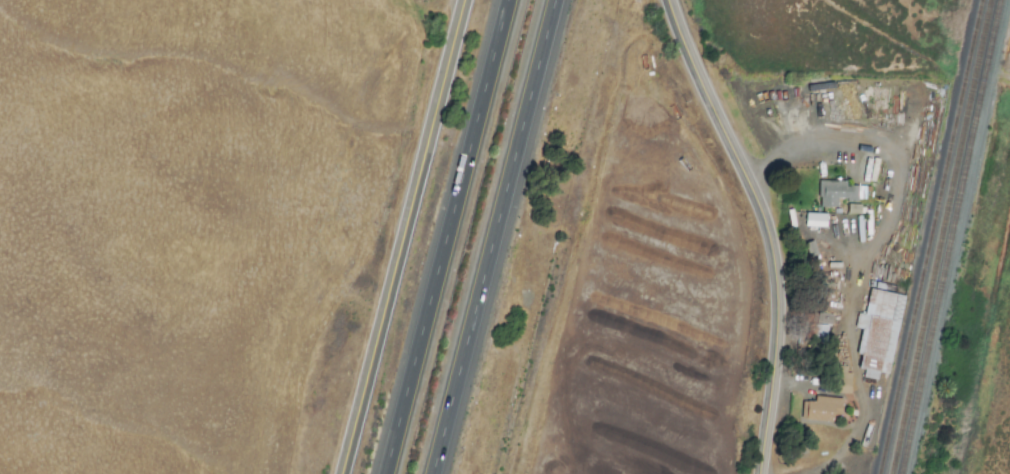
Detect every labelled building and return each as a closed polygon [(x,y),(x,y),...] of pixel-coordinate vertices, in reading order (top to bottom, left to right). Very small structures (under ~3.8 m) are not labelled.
[(846,181),(820,180),(819,207),(837,208),(838,200),(860,200),(860,186),(846,186),(846,181)] [(848,214),(860,214),(861,204),(848,204),(848,214)] [(904,296),(869,289),(865,315),(858,314),(855,328),(862,329),(857,355),(861,356),(859,369),(865,370),(863,377),(877,380),(879,372),(890,374),(904,296)] [(806,402),(806,421),(833,422),(833,416),(841,416),(842,398),(815,397),(814,402),(806,402)]
